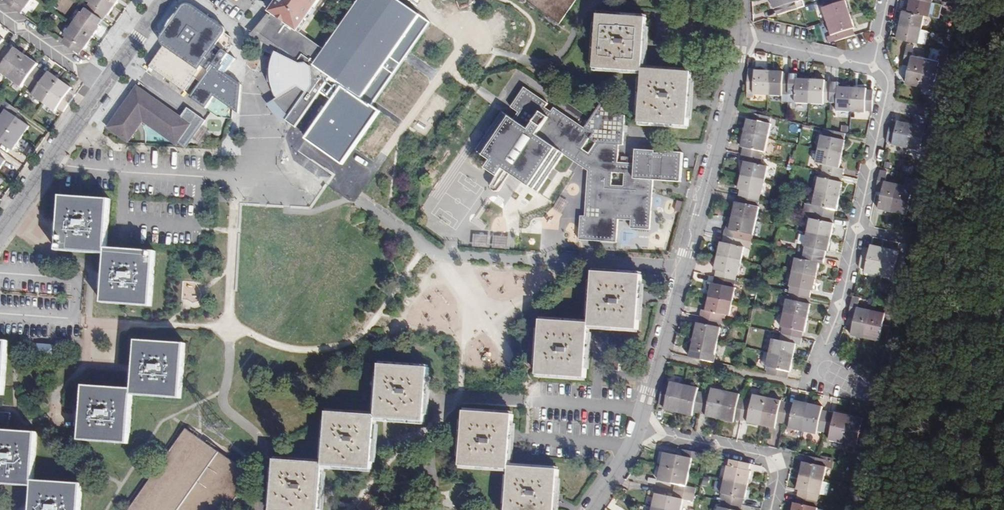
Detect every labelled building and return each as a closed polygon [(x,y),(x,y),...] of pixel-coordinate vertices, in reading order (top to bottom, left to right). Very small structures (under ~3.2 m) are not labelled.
[(4,1),(21,13),(25,8),(26,8),(32,0),(4,0),(4,1)] [(86,8),(103,20),(107,15),(109,16),(114,9),(112,7),(114,5),(115,6),(117,4),(111,0),(90,0),(89,2),(90,3),(86,8)] [(277,1),(280,3),(279,4),(294,14),(298,9),(309,16),(320,0),(278,0),(277,1)] [(306,106),(317,91),(329,99),(327,102),(322,110),(354,132),(357,128),(363,132),(376,114),(370,110),(401,65),(391,57),(406,36),(416,44),(431,23),(399,0),(360,0),(325,50),(316,45),(293,78),(313,93),(305,105),(306,106)] [(576,0),(526,0),(546,14),(549,16),(547,19),(556,25),(557,22),(560,23),(576,0)] [(775,9),(777,9),(779,15),(799,9),(796,3),(798,2),(797,0),(772,0),(775,9)] [(844,0),(827,0),(822,1),(824,8),(823,8),(832,35),(833,35),(835,41),(855,35),(853,28),(855,28),(846,1),(844,1),(844,0)] [(925,15),(930,16),(934,0),(911,0),(908,11),(925,15)] [(279,4),(276,2),(269,12),(272,14),(279,4)] [(163,45),(164,47),(150,66),(185,91),(194,78),(201,82),(192,96),(191,98),(207,109),(215,96),(233,109),(235,80),(230,77),(225,74),(236,59),(230,54),(225,62),(219,57),(224,50),(229,53),(234,46),(232,43),(232,39),(226,34),(226,33),(226,30),(225,27),(223,26),(191,3),(187,3),(185,4),(183,5),(182,7),(161,37),(161,40),(161,42),(163,45)] [(298,32),(309,16),(298,9),(294,14),(279,4),(272,14),(269,19),(270,20),(259,36),(278,49),(274,55),(272,61),(289,75),(293,78),(316,45),(298,32)] [(99,25),(103,20),(86,8),(82,13),(81,13),(73,24),(93,38),(94,36),(92,35),(94,32),(96,34),(101,27),(99,25)] [(925,15),(903,10),(898,38),(927,44),(930,30),(923,29),(925,15)] [(693,72),(644,69),(647,18),(599,14),(595,68),(644,71),(640,123),(689,126),(693,72)] [(91,40),(93,38),(73,24),(65,36),(66,37),(62,42),(78,54),(82,49),(84,50),(89,43),(88,42),(89,39),(91,40)] [(416,44),(406,36),(391,57),(401,65),(416,44)] [(907,83),(921,86),(927,59),(913,56),(916,45),(908,43),(903,65),(910,66),(907,83)] [(7,46),(0,57),(0,67),(1,67),(0,68),(0,72),(10,79),(27,56),(25,54),(23,56),(21,54),(22,52),(15,47),(13,50),(7,46)] [(927,59),(921,86),(935,89),(938,73),(945,74),(950,50),(943,49),(940,62),(927,59)] [(756,53),(756,69),(769,69),(769,53),(756,53)] [(30,87),(42,70),(37,67),(39,64),(31,59),(30,61),(27,59),(29,57),(27,56),(10,79),(22,87),(25,84),(30,87)] [(305,105),(313,93),(293,78),(289,75),(272,61),(272,62),(272,64),(269,64),(268,71),(268,78),(266,78),(268,88),(270,87),(273,94),(275,93),(278,98),(274,101),(277,100),(281,99),(284,99),(287,99),(290,99),(292,99),(296,100),(299,101),(302,103),(305,105)] [(33,95),(44,103),(61,80),(59,78),(57,80),(55,78),(56,76),(49,71),(47,74),(42,70),(30,87),(35,91),(33,95)] [(754,95),(768,96),(769,71),(755,71),(755,72),(749,72),(747,97),(754,98),(754,95)] [(783,102),(788,102),(790,74),(784,74),(784,72),(769,71),(768,96),(783,96),(783,102)] [(790,74),(788,102),(796,103),(809,104),(811,80),(797,79),(797,74),(790,74)] [(63,81),(61,80),(44,103),(56,111),(59,108),(64,112),(76,94),(71,91),(73,88),(65,83),(64,85),(61,83),(63,81)] [(239,83),(235,80),(233,109),(236,112),(240,114),(242,85),(239,83)] [(825,103),(831,103),(832,83),(825,82),(826,80),(811,80),(809,104),(825,105),(825,103)] [(832,83),(831,103),(838,104),(837,112),(851,112),(853,88),(839,88),(839,83),(832,83)] [(195,134),(199,128),(183,116),(182,116),(138,86),(109,127),(128,140),(143,119),(177,143),(178,141),(187,129),(195,134)] [(637,150),(635,164),(626,164),(627,157),(622,157),(621,163),(618,163),(619,145),(624,145),(625,116),(603,101),(592,118),(585,128),(555,108),(552,112),(545,107),(548,103),(524,88),(511,107),(519,113),(514,119),(502,112),(476,150),(492,160),(486,168),(498,177),(503,169),(538,192),(564,154),(589,171),(586,216),(581,216),(580,240),(617,243),(618,219),(632,220),(631,229),(650,230),(654,180),(681,182),(683,153),(664,152),(664,154),(656,154),(656,151),(637,150)] [(867,89),(853,88),(851,112),(866,113),(866,111),(873,111),(874,91),(867,90),(867,89)] [(327,102),(329,99),(317,91),(306,106),(310,108),(319,96),(327,102)] [(0,120),(0,123),(22,138),(30,126),(20,120),(19,122),(17,120),(18,118),(16,117),(20,111),(3,99),(0,102),(0,105),(7,110),(0,120)] [(276,104),(281,109),(284,108),(287,108),(295,108),(302,112),(306,106),(305,105),(302,103),(299,101),(296,100),(292,99),(290,99),(287,99),(284,99),(281,99),(277,100),(274,101),(276,104)] [(306,106),(302,112),(306,115),(310,108),(306,106)] [(188,107),(183,116),(199,128),(205,119),(188,107)] [(189,107),(188,107),(205,119),(206,118),(189,107)] [(292,125),(302,112),(295,108),(287,108),(284,108),(281,109),(283,110),(287,114),(283,119),(292,125)] [(306,115),(302,112),(292,125),(296,128),(306,115)] [(748,119),(745,133),(768,138),(771,124),(772,117),(750,113),(749,119),(748,119)] [(893,145),(907,148),(912,125),(898,122),(898,123),(892,121),(887,143),(893,144),(893,145)] [(22,138),(0,123),(0,140),(2,141),(3,139),(5,141),(4,143),(13,150),(22,138)] [(926,128),(912,125),(907,148),(921,151),(921,150),(928,152),(933,130),(926,129),(926,128)] [(187,129),(178,141),(186,147),(195,134),(187,129)] [(822,135),(819,149),(843,154),(846,140),(845,140),(846,133),(825,129),(824,136),(822,135)] [(744,148),(742,154),(762,158),(764,152),(765,152),(768,138),(745,133),(742,147),(744,148)] [(843,154),(819,149),(816,164),(824,165),(822,171),(843,176),(844,169),(840,169),(843,154)] [(761,165),(762,158),(742,154),(741,161),(745,162),(742,175),(766,181),(769,167),(761,165)] [(816,192),(840,197),(843,183),(841,182),(843,176),(822,171),(821,178),(819,178),(816,192)] [(893,212),(899,185),(886,182),(888,172),(881,171),(876,191),(883,193),(879,209),(893,212)] [(740,190),(739,196),(760,201),(761,194),(763,195),(766,181),(742,175),(739,190),(740,190)] [(912,188),(899,185),(893,212),(907,215),(911,199),(917,200),(922,180),(915,178),(912,188)] [(837,211),(840,197),(816,192),(813,206),(812,205),(811,212),(834,217),(836,210),(837,211)] [(58,250),(107,254),(103,302),(152,306),(156,251),(107,248),(110,199),(62,195),(58,250)] [(733,216),(757,221),(760,207),(758,207),(760,201),(739,196),(738,203),(736,202),(733,216)] [(833,223),(834,217),(811,212),(810,218),(811,219),(808,232),(832,237),(834,224),(833,223)] [(757,221),(733,216),(733,218),(730,230),(726,229),(724,236),(752,242),(754,235),(757,221)] [(829,252),(832,237),(808,232),(805,247),(801,246),(799,252),(826,258),(827,251),(829,252)] [(721,242),(718,256),(742,261),(745,247),(751,249),(752,242),(724,236),(723,242),(721,242)] [(879,276),(885,249),(871,246),(870,249),(864,248),(859,268),(866,270),(865,273),(879,276)] [(899,252),(885,249),(879,276),(893,279),(894,276),(901,277),(905,257),(899,255),(899,252)] [(796,258),(793,272),(817,277),(820,264),(824,265),(826,258),(799,252),(798,259),(796,258)] [(716,270),(715,277),(736,281),(738,275),(739,275),(742,261),(718,256),(715,270),(716,270)] [(639,329),(642,276),(594,272),(590,323),(541,320),(538,374),(586,378),(590,326),(639,329)] [(792,287),(790,293),(811,297),(812,291),(814,291),(817,277),(793,272),(790,286),(792,287)] [(712,283),(709,297),(733,302),(736,288),(735,288),(736,281),(715,277),(714,283),(712,283)] [(811,297),(790,293),(789,300),(787,299),(784,313),(808,318),(811,304),(810,304),(811,297)] [(852,336),(866,339),(872,311),(859,309),(861,298),(853,296),(848,317),(855,319),(852,336)] [(730,316),(733,302),(709,297),(707,309),(702,308),(701,316),(721,321),(723,315),(730,316)] [(885,314),(872,311),(866,339),(880,342),(883,325),(890,326),(894,306),(887,304),(885,314)] [(783,328),(782,334),(802,338),(803,332),(805,332),(808,318),(784,313),(782,327),(783,328)] [(721,321),(701,316),(699,323),(698,323),(695,336),(718,342),(721,328),(720,327),(721,321)] [(802,338),(782,334),(780,340),(773,339),(770,352),(794,357),(797,344),(801,345),(802,338)] [(715,356),(718,342),(695,336),(691,351),(693,351),(692,358),(712,362),(713,355),(715,356)] [(5,394),(9,340),(0,340),(0,394),(5,394)] [(133,388),(85,385),(81,440),(130,443),(133,394),(182,398),(186,343),(137,340),(133,388)] [(54,384),(56,360),(54,360),(55,345),(38,344),(35,383),(54,384)] [(770,352),(765,351),(762,365),(767,366),(770,352)] [(791,372),(794,357),(770,352),(767,366),(767,367),(769,367),(767,374),(788,378),(789,371),(791,372)] [(276,459),(272,509),(321,509),(324,466),(373,469),(376,418),(425,421),(429,367),(380,364),(377,415),(328,412),(324,463),(276,459)] [(679,413),(685,385),(671,382),(670,386),(664,384),(658,405),(666,406),(665,410),(679,413)] [(694,412),(700,413),(704,393),(698,392),(699,388),(685,385),(679,413),(693,416),(694,412)] [(704,393),(700,413),(707,415),(706,416),(720,419),(726,392),(712,389),(711,395),(704,393)] [(740,395),(726,392),(720,419),(734,422),(735,418),(742,420),(746,400),(740,398),(740,395)] [(752,401),(746,400),(742,420),(748,421),(748,423),(762,426),(768,398),(754,395),(752,401)] [(782,401),(768,398),(762,426),(776,429),(777,422),(784,424),(788,403),(782,402),(782,401)] [(794,405),(788,403),(784,424),(790,425),(789,429),(803,432),(809,404),(795,401),(794,405)] [(824,432),(829,412),(822,411),(823,407),(809,404),(803,432),(817,435),(818,431),(824,432)] [(514,414),(465,411),(461,466),(510,469),(507,509),(556,509),(559,469),(510,466),(514,414)] [(9,423),(10,413),(0,412),(0,422),(9,423)] [(835,414),(829,412),(824,432),(831,434),(830,441),(844,443),(849,416),(835,413),(835,414)] [(863,419),(849,416),(844,443),(858,446),(858,443),(865,444),(869,424),(863,423),(863,419)] [(253,475),(251,473),(252,471),(245,466),(243,468),(223,454),(225,452),(214,444),(212,446),(203,439),(197,436),(198,434),(190,428),(189,430),(187,428),(129,509),(229,509),(253,475)] [(37,432),(0,430),(0,484),(33,486),(32,509),(81,509),(83,483),(34,480),(37,432)] [(665,453),(662,466),(689,472),(692,459),(702,462),(704,453),(683,449),(682,456),(665,453)] [(800,476),(824,481),(827,467),(828,460),(819,458),(807,455),(806,462),(803,462),(800,476)] [(728,466),(725,480),(749,485),(752,471),(750,471),(751,464),(731,460),(730,466),(728,466)] [(686,486),(689,472),(662,466),(659,481),(676,484),(674,490),(695,495),(696,488),(686,486)] [(824,482),(824,481),(800,476),(797,490),(799,490),(798,496),(818,501),(819,495),(821,495),(824,482)] [(724,494),(722,501),(743,505),(744,499),(746,499),(749,485),(725,480),(722,494),(724,494)] [(831,483),(824,482),(821,495),(828,496),(831,483)] [(695,495),(674,490),(673,497),(656,494),(653,507),(666,509),(681,509),(683,499),(694,501),(695,495)] [(818,508),(816,508),(818,501),(798,496),(796,503),(794,503),(793,509),(818,509),(818,508)] [(743,505),(722,501),(721,507),(719,507),(718,509),(742,509),(743,505)]
